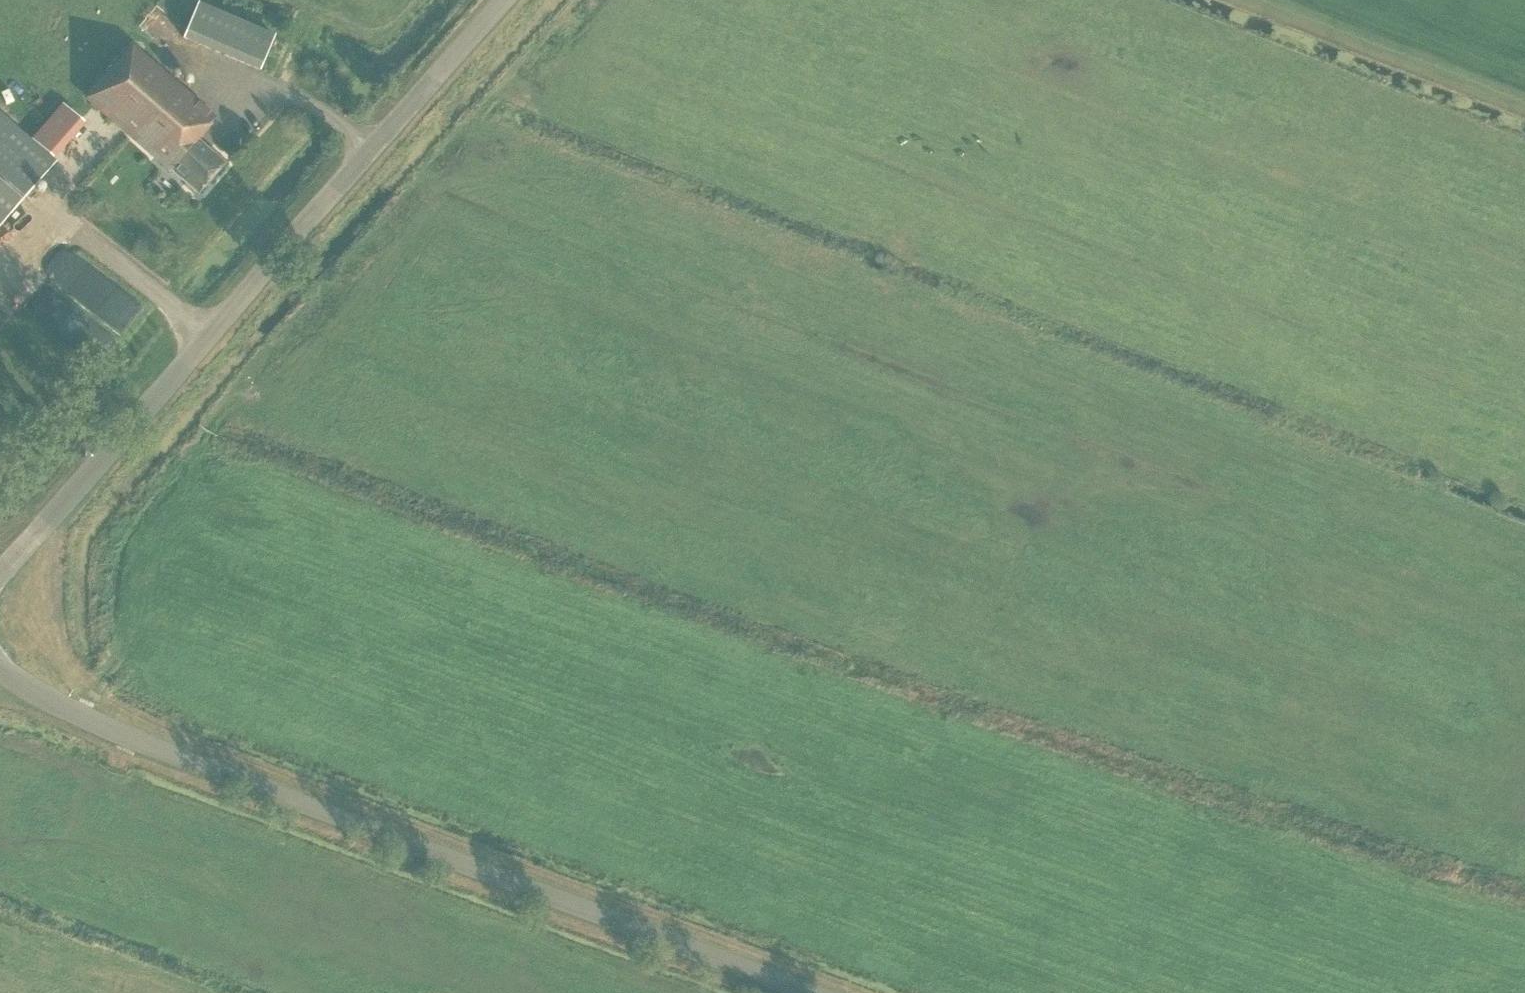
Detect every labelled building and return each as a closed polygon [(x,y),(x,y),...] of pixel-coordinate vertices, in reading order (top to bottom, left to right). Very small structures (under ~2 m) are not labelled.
[(200,0),(196,0),(182,32),(259,64),(273,31),(200,0)] [(88,99),(196,193),(222,163),(195,140),(214,118),(132,48),(88,99)] [(34,134),(53,150),(80,119),(61,103),(34,134)] [(56,162),(0,114),(0,226),(56,162)]
